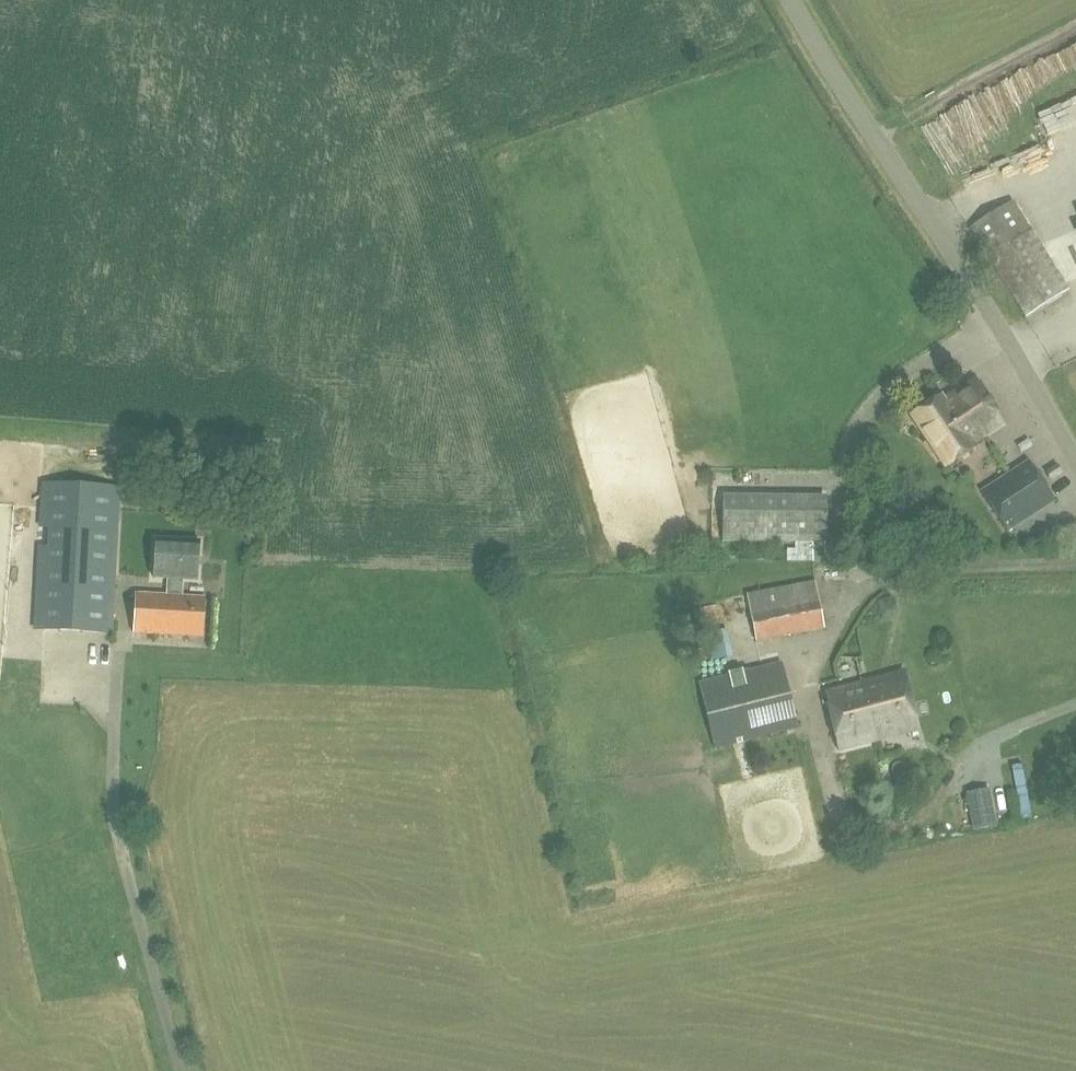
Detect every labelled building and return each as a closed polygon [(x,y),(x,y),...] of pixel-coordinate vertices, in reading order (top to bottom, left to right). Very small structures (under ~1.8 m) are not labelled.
[(1011,202),(969,230),(987,258),(1027,316),(1069,289),(1030,231),(1011,202)] [(1054,247),(1070,279),(1075,275),(1075,236),(1054,247)] [(970,446),(1006,423),(977,379),(941,403),(938,398),(915,414),(949,466),(973,450),(970,446)] [(984,492),(1010,531),(1057,501),(1031,462),(984,492)] [(23,617),(0,616),(0,746),(26,748),(33,628),(113,632),(121,489),(101,488),(102,467),(56,465),(55,486),(30,485),(23,617)] [(721,541),(826,543),(826,501),(722,500),(721,541)] [(197,582),(200,542),(157,539),(154,578),(197,582)] [(756,643),(826,629),(816,580),(747,594),(756,643)] [(204,637),(206,597),(136,593),(134,633),(204,637)] [(893,609),(891,597),(878,600),(883,618),(888,617),(893,609)] [(710,660),(727,657),(722,630),(704,633),(710,660)] [(700,683),(717,749),(798,728),(781,663),(700,683)] [(826,692),(840,749),(918,730),(904,672),(826,692)] [(989,790),(967,794),(974,828),(995,824),(989,790)]
